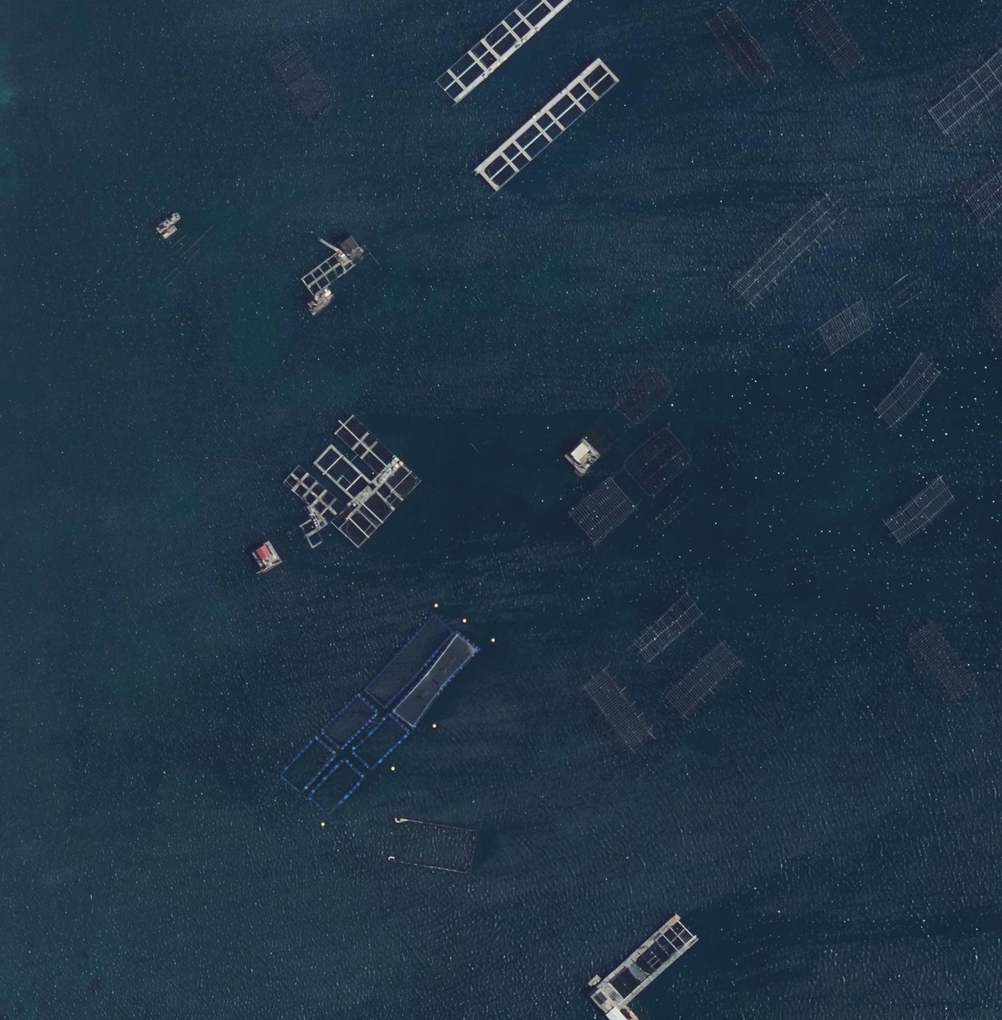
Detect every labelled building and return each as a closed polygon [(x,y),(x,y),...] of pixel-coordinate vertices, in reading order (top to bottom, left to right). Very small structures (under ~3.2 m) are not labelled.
[(173,225),(162,234),(166,238),(176,229),(173,225)] [(351,236),(340,244),(348,256),(360,248),(351,236)] [(590,449),(584,443),(571,455),(577,461),(590,449)] [(266,545),(256,550),(261,560),(271,554),(266,545)] [(603,1009),(612,1001),(599,988),(591,996),(603,1009)] [(606,1015),(610,1019),(626,1019),(615,1008),(606,1015)]
